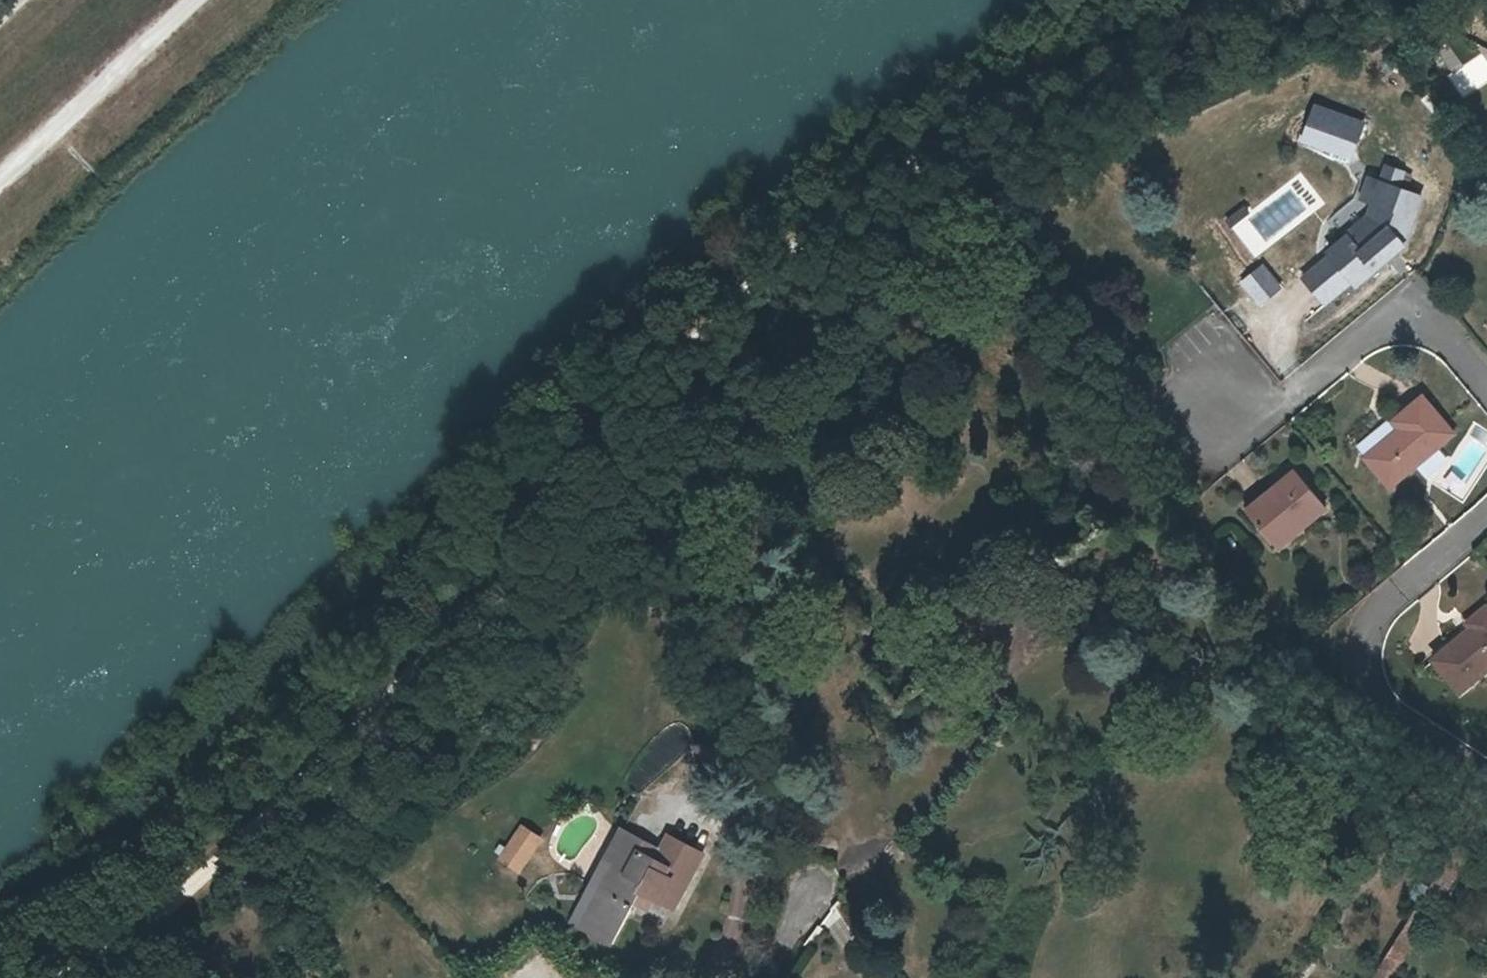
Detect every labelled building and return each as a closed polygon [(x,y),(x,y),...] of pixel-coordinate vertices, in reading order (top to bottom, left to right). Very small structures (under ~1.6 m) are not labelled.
[(1478,47),(1458,60),(1445,38),(1433,46),(1463,95),(1486,80),(1486,61),(1478,47)] [(1328,90),(1318,103),(1356,132),(1367,118),(1328,90)] [(1380,176),(1402,181),(1405,168),(1382,163),(1380,176)] [(1340,237),(1323,252),(1324,253),(1319,259),(1338,284),(1345,278),(1350,285),(1370,269),(1368,267),(1380,256),(1382,259),(1398,244),(1396,241),(1406,216),(1409,217),(1416,197),(1363,177),(1356,198),(1367,202),(1361,216),(1339,235),(1340,237)] [(1384,481),(1447,428),(1417,392),(1389,417),(1395,424),(1361,453),(1384,481)] [(1274,472),(1238,504),(1272,545),(1321,504),(1291,468),(1279,478),(1274,472)] [(1484,608),(1465,624),(1468,628),(1431,661),(1458,693),(1486,668),(1486,612),(1484,608)] [(534,834),(516,824),(497,857),(515,867),(534,834)] [(616,825),(587,883),(598,888),(620,840),(626,830),(616,825)] [(620,840),(598,888),(580,924),(612,940),(638,885),(672,902),(700,847),(663,829),(655,844),(660,847),(668,850),(662,860),(650,855),(620,840)] [(660,847),(655,844),(626,830),(620,840),(650,855),(662,860),(668,850),(660,847)] [(1431,885),(1447,893),(1464,860),(1448,852),(1431,885)] [(1428,918),(1412,909),(1371,977),(1393,977),(1428,918)]
